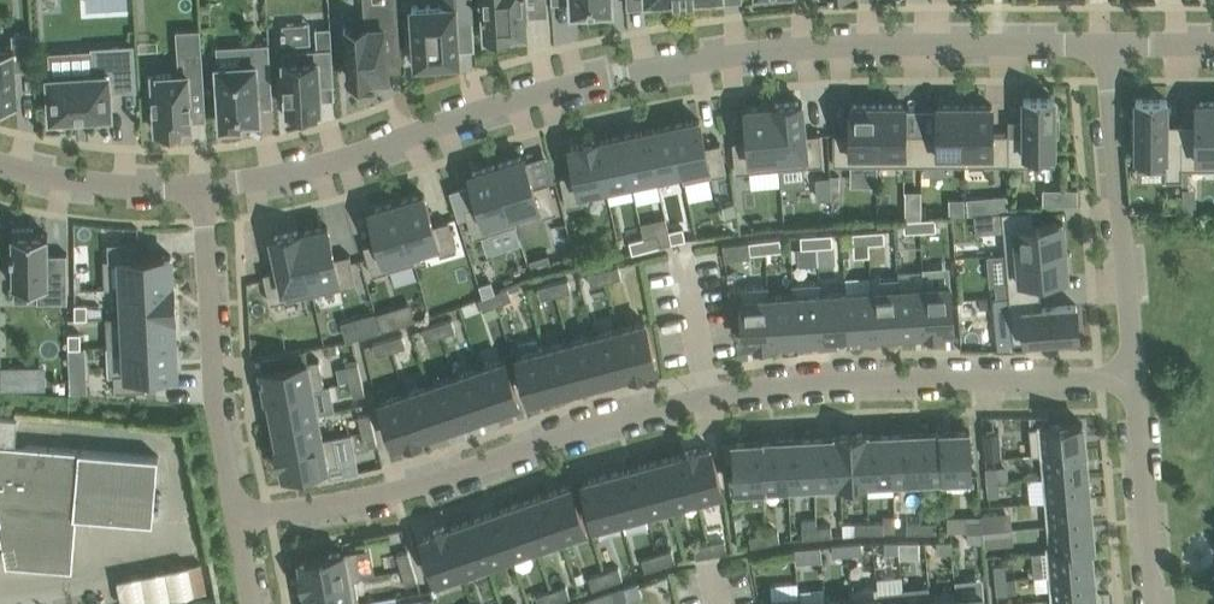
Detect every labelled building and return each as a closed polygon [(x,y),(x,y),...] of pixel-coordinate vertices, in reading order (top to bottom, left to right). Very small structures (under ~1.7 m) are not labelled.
[(472,0),(444,0),(444,4),(413,6),(415,39),(411,40),(412,57),(416,57),(417,63),(460,60),(457,19),(473,18),(472,0)] [(484,12),(485,35),(490,35),(494,39),(504,38),(508,34),(527,33),(526,17),(527,17),(526,0),(482,0),(483,12),(484,12)] [(572,11),(591,10),(591,14),(609,13),(609,9),(612,9),(612,0),(571,0),(572,11)] [(386,53),(401,53),(397,3),(365,5),(367,24),(346,25),(349,77),(373,76),(372,74),(388,73),(386,53)] [(320,84),(334,83),(331,26),(315,27),(317,47),(284,49),(288,118),(290,118),(290,115),(308,114),(308,108),(321,108),(320,84)] [(0,46),(0,106),(14,105),(14,101),(18,101),(15,68),(34,67),(31,31),(12,32),(12,45),(0,46)] [(217,66),(221,126),(240,125),(240,120),(259,119),(257,79),(271,78),(269,43),(241,45),(243,65),(217,66)] [(89,115),(89,114),(111,112),(109,88),(135,87),(132,45),(93,48),(95,74),(49,77),(52,116),(73,115),(74,116),(89,115)] [(156,131),(161,131),(164,134),(174,133),(177,130),(181,129),(181,124),(191,124),(189,87),(204,86),(202,53),(185,54),(186,72),(149,74),(150,102),(155,102),(156,131)] [(1023,97),(1023,133),(1008,133),(1008,164),(1054,164),(1054,133),(1058,133),(1058,116),(1055,116),(1055,98),(1023,97)] [(1182,179),(1182,137),(1167,137),(1167,99),(1136,99),(1136,119),(1132,119),(1132,136),(1136,136),(1136,168),(1165,168),(1165,179),(1182,179)] [(774,105),(780,167),(808,164),(806,134),(803,101),(773,103),(774,105)] [(1196,102),(1196,137),(1182,137),(1182,179),(1183,179),(1183,168),(1213,168),(1213,102),(1196,102)] [(878,164),(878,104),(850,104),(850,133),(833,133),(833,164),(878,164)] [(905,104),(878,104),(878,164),(921,164),(921,133),(905,133),(905,104)] [(938,133),(921,133),(921,164),(965,164),(965,104),(938,104),(938,133)] [(1007,164),(1007,133),(992,133),(992,104),(965,104),(965,164),(1007,164)] [(751,170),(780,167),(774,105),(746,107),(748,139),(751,170)] [(673,124),(685,180),(712,175),(705,145),(700,119),(674,124),(673,124)] [(685,180),(673,124),(648,129),(648,130),(658,180),(682,175),(684,181),(685,180)] [(648,130),(648,129),(622,135),(633,186),(658,180),(648,130)] [(806,134),(808,164),(823,163),(821,133),(806,134)] [(633,186),(622,135),(598,140),(597,140),(606,185),(630,180),(632,186),(633,186)] [(575,172),(579,191),(581,191),(606,185),(597,140),(598,140),(597,138),(580,142),(580,143),(570,146),(575,172)] [(751,170),(748,139),(733,140),(736,171),(751,170)] [(705,145),(712,175),(726,172),(720,142),(705,145)] [(497,164),(516,224),(517,223),(514,212),(538,205),(540,204),(534,186),(524,155),(497,164)] [(479,203),(488,232),(516,224),(497,164),(470,173),(479,203)] [(579,191),(575,172),(561,175),(567,205),(584,202),(581,191),(579,191)] [(839,174),(830,174),(830,176),(831,189),(839,189),(839,174)] [(830,176),(816,177),(817,197),(831,196),(831,189),(830,176)] [(548,181),(534,186),(540,204),(538,205),(541,215),(558,210),(548,181)] [(1046,202),(1079,201),(1079,185),(1045,187),(1046,202)] [(397,202),(414,262),(416,261),(412,250),(437,243),(439,242),(433,224),(424,194),(397,202)] [(1007,194),(987,196),(988,211),(1002,211),(1009,210),(1007,194)] [(387,269),(414,262),(397,202),(370,210),(379,240),(378,240),(387,269)] [(488,232),(479,203),(465,207),(474,236),(488,232)] [(1002,211),(1006,253),(1065,247),(1063,220),(1034,223),(1033,208),(1009,210),(1002,211)] [(935,216),(920,217),(920,230),(936,229),(935,216)] [(920,230),(920,217),(904,218),(905,230),(920,230)] [(457,249),(448,219),(433,224),(439,242),(437,243),(440,254),(457,249)] [(313,293),(341,286),(335,256),(328,226),(301,231),(301,230),(300,230),(313,293)] [(683,226),(668,229),(671,241),(686,238),(683,226)] [(37,301),(68,300),(67,252),(48,252),(48,233),(33,233),(33,227),(13,227),(13,248),(11,248),(11,254),(13,254),(13,283),(37,283),(37,301)] [(884,229),(868,230),(869,242),(885,241),(884,229)] [(279,269),(285,299),(313,293),(300,230),(272,237),(279,269)] [(869,242),(868,230),(853,231),(854,243),(869,242)] [(832,232),(816,233),(817,245),(833,244),(832,232)] [(643,236),(646,248),(661,244),(658,233),(643,236)] [(817,245),(816,233),(801,234),(801,246),(817,245)] [(646,248),(643,236),(629,240),(632,252),(646,248)] [(780,236),(764,238),(766,250),(781,249),(780,236)] [(766,250),(764,238),(749,240),(750,252),(766,250)] [(121,256),(139,256),(139,240),(108,242),(109,259),(121,258),(121,256)] [(373,274),(387,269),(378,240),(364,244),(373,274)] [(1006,253),(1009,294),(1040,292),(1039,277),(1068,274),(1067,269),(1072,268),(1071,251),(1066,252),(1065,247),(1006,253)] [(335,256),(341,286),(356,283),(350,253),(335,256)] [(121,258),(122,287),(174,284),(174,283),(173,283),(171,254),(139,256),(121,256),(121,258)] [(603,268),(606,280),(622,276),(619,265),(603,268)] [(603,268),(588,272),(591,284),(606,280),(603,268)] [(270,302),(285,299),(279,269),(264,272),(270,302)] [(876,333),(901,332),(898,288),(899,288),(898,276),(870,278),(871,289),(872,289),(875,333),(876,333)] [(553,282),(556,294),(571,290),(568,278),(553,282)] [(797,338),(822,337),(823,337),(820,292),(821,292),(821,281),(792,283),(793,294),(794,294),(797,338)] [(541,298),(556,294),(553,282),(538,286),(541,298)] [(176,313),(174,284),(122,287),(123,315),(176,313)] [(769,296),(769,284),(728,287),(735,318),(742,317),(744,342),(755,341),(755,343),(772,342),(772,340),(771,340),(768,296),(769,296)] [(951,284),(924,286),(927,330),(926,330),(926,332),(943,331),(943,329),(954,328),(951,284)] [(493,292),(498,303),(512,297),(508,286),(493,292)] [(927,330),(924,286),(899,288),(898,288),(901,332),(926,330),(927,330)] [(872,289),(871,289),(846,291),(849,337),(875,335),(876,335),(876,333),(875,333),(872,289)] [(822,339),(849,337),(846,291),(821,292),(820,292),(823,337),(822,337),(822,339)] [(493,292),(478,298),(483,309),(498,303),(493,292)] [(1040,292),(1009,294),(1013,340),(1079,335),(1076,304),(1041,307),(1040,292)] [(793,294),(769,296),(768,296),(771,340),(772,340),(797,338),(794,294),(793,294)] [(975,297),(958,298),(959,310),(976,309),(975,297)] [(87,303),(75,303),(75,318),(87,317),(87,303)] [(409,303),(376,313),(381,330),(414,320),(409,303)] [(374,311),(361,315),(366,335),(380,330),(374,311)] [(176,314),(176,313),(123,315),(125,344),(176,342),(174,314),(176,314)] [(437,323),(440,334),(456,329),(452,318),(437,323)] [(631,372),(630,372),(631,375),(647,370),(647,368),(657,365),(645,321),(619,328),(631,372)] [(437,323),(422,327),(425,339),(440,334),(437,323)] [(606,379),(630,372),(631,372),(619,328),(594,335),(606,379)] [(81,332),(69,332),(69,347),(81,346),(81,332)] [(387,338),(391,349),(406,345),(403,333),(387,338)] [(581,385),(606,379),(594,335),(569,341),(581,385)] [(376,354),(391,349),(387,338),(372,343),(376,354)] [(556,392),(581,385),(569,341),(544,348),(556,392)] [(177,372),(176,342),(125,344),(126,372),(126,374),(145,373),(177,372)] [(305,348),(281,352),(283,365),(308,360),(305,348)] [(544,348),(517,355),(529,399),(556,392),(544,348)] [(262,369),(267,396),(324,385),(319,358),(308,360),(283,365),(262,369)] [(479,367),(494,410),(520,401),(505,358),(479,367)] [(346,364),(350,380),(362,377),(358,362),(346,364)] [(23,365),(0,366),(1,388),(23,387),(23,365)] [(455,375),(469,419),(494,410),(479,367),(455,375)] [(84,368),(70,369),(71,390),(85,390),(84,368)] [(146,388),(145,373),(126,374),(126,372),(115,373),(115,390),(146,388)] [(445,427),(469,419),(455,375),(430,384),(445,427)] [(362,377),(350,380),(353,395),(365,392),(362,377)] [(421,435),(445,427),(430,384),(405,392),(420,436),(421,435)] [(324,385),(267,396),(267,397),(269,396),(274,421),(317,412),(313,388),(324,386),(324,385)] [(420,436),(405,392),(380,401),(395,445),(405,441),(405,443),(422,437),(421,435),(420,436)] [(317,412),(274,421),(278,445),(276,445),(276,446),(334,435),(333,434),(322,437),(317,412)] [(358,415),(362,430),(374,428),(370,412),(358,415)] [(15,443),(16,429),(17,415),(0,414),(0,530),(7,560),(70,566),(75,514),(152,520),(158,455),(15,443)] [(1030,416),(1030,426),(1048,425),(1048,415),(1030,416)] [(1030,426),(1032,452),(1085,447),(1082,421),(1048,425),(1030,426)] [(374,428),(362,430),(366,446),(377,443),(374,428)] [(999,429),(983,430),(985,457),(1001,456),(999,429)] [(970,430),(943,431),(945,475),(972,474),(970,430)] [(943,431),(917,432),(919,477),(945,475),(943,431)] [(865,432),(838,434),(841,481),(868,479),(865,432)] [(866,432),(865,432),(868,479),(893,478),(891,434),(866,435),(866,432)] [(917,432),(891,434),(893,478),(919,477),(917,432)] [(838,436),(813,438),(815,482),(841,481),(838,434),(837,434),(838,436)] [(334,435),(276,446),(279,463),(282,462),(284,473),(339,462),(334,435)] [(813,438),(787,439),(789,483),(815,482),(813,438)] [(787,439),(761,440),(763,484),(789,483),(787,439)] [(763,484),(761,440),(734,442),(736,486),(763,484)] [(684,453),(696,497),(722,490),(710,446),(700,448),(700,446),(683,451),(683,453),(684,453)] [(1085,447),(1032,452),(1032,454),(1043,453),(1046,475),(1087,472),(1085,447)] [(671,504),(696,497),(684,453),(683,453),(659,460),(671,504)] [(634,466),(646,511),(671,504),(659,460),(634,466)] [(987,481),(997,480),(996,465),(986,466),(987,481)] [(609,473),(621,517),(646,511),(634,466),(609,473)] [(1087,472),(1046,475),(1048,500),(1089,496),(1087,472)] [(595,525),(621,517),(609,473),(583,480),(595,525)] [(999,494),(997,480),(987,481),(989,495),(999,494)] [(571,484),(545,493),(560,536),(586,527),(571,484)] [(560,536),(545,493),(521,502),(536,545),(560,536)] [(1089,496),(1048,500),(1050,524),(1091,520),(1089,496)] [(536,545),(521,502),(496,510),(511,553),(536,545)] [(511,553),(496,510),(472,519),(487,562),(511,553)] [(982,514),(984,530),(1000,528),(998,512),(982,514)] [(816,517),(802,518),(802,527),(817,525),(816,517)] [(884,531),(896,531),(896,517),(884,517),(884,521),(884,531)] [(472,519),(448,527),(447,527),(462,570),(487,562),(472,519)] [(981,520),(967,520),(967,530),(981,530),(981,520)] [(1049,548),(1049,549),(1093,545),(1091,520),(1050,524),(1052,548),(1049,548)] [(869,531),(869,521),(855,521),(855,531),(869,531)] [(884,521),(869,521),(869,531),(884,531),(884,521)] [(922,531),(922,521),(907,521),(907,531),(922,531)] [(936,521),(922,521),(922,531),(936,531),(936,521)] [(831,524),(817,525),(818,536),(832,534),(831,524)] [(436,579),(462,570),(447,527),(448,527),(447,525),(431,530),(432,533),(421,536),(436,579)] [(818,536),(817,525),(802,527),(803,537),(818,536)] [(778,529),(764,532),(766,542),(780,539),(778,529)] [(997,530),(983,531),(984,546),(998,545),(997,530)] [(968,531),(968,541),(982,540),(982,531),(968,531)] [(766,542),(764,532),(750,535),(752,545),(766,542)] [(725,539),(709,542),(711,553),(727,550),(725,539)] [(861,541),(847,543),(848,552),(862,551),(861,541)] [(899,551),(899,541),(884,541),(885,551),(899,551)] [(899,551),(899,556),(919,556),(919,541),(914,541),(899,541),(899,551)] [(951,541),(936,541),(936,550),(951,550),(951,541)] [(694,545),(696,556),(711,553),(709,542),(694,545)] [(848,552),(847,543),(832,544),(833,554),(848,552)] [(810,546),(803,546),(804,560),(822,559),(821,545),(810,546)] [(1049,549),(1052,573),(1093,570),(1091,547),(1094,546),(1093,545),(1049,549)] [(672,548),(657,553),(661,564),(676,559),(672,548)] [(303,586),(361,576),(356,549),(300,559),(302,569),(300,570),(303,586)] [(402,568),(413,565),(408,550),(397,553),(402,568)] [(661,564),(657,553),(642,558),(646,569),(661,564)] [(201,562),(118,579),(123,603),(141,603),(206,591),(201,562)] [(1005,563),(995,564),(996,578),(1006,577),(1005,563)] [(413,565),(402,568),(406,583),(418,580),(413,565)] [(619,565),(604,571),(608,582),(623,577),(619,565)] [(1095,594),(1093,570),(1052,573),(1054,598),(1095,594)] [(608,582),(604,571),(589,576),(593,587),(608,582)] [(361,576),(303,586),(303,587),(306,587),(309,603),(350,603),(359,602),(355,578),(361,577),(361,576)] [(996,578),(997,593),(1007,592),(1006,577),(996,578)] [(641,590),(638,581),(624,586),(627,595),(641,590)] [(566,584),(551,589),(555,601),(570,595),(566,584)] [(851,588),(852,603),(878,603),(877,585),(851,588)] [(877,585),(878,603),(904,603),(904,601),(880,603),(878,585),(877,585)] [(826,601),(826,603),(852,603),(851,588),(849,588),(850,599),(826,601)] [(551,589),(536,594),(540,603),(546,603),(555,601),(551,589)] [(613,590),(599,594),(602,603),(616,599),(613,590)] [(930,593),(931,603),(957,603),(956,591),(930,593)] [(956,591),(957,603),(984,603),(983,594),(957,596),(957,591),(956,591)] [(904,601),(904,603),(931,603),(930,593),(928,593),(929,599),(904,601)] [(599,594),(586,599),(587,603),(602,603),(599,594)] [(1054,598),(1054,603),(1096,603),(1095,594),(1054,598)] [(799,595),(772,598),(773,603),(800,603),(799,595)] [(799,595),(800,603),(826,603),(826,601),(801,603),(800,595),(799,595)]
